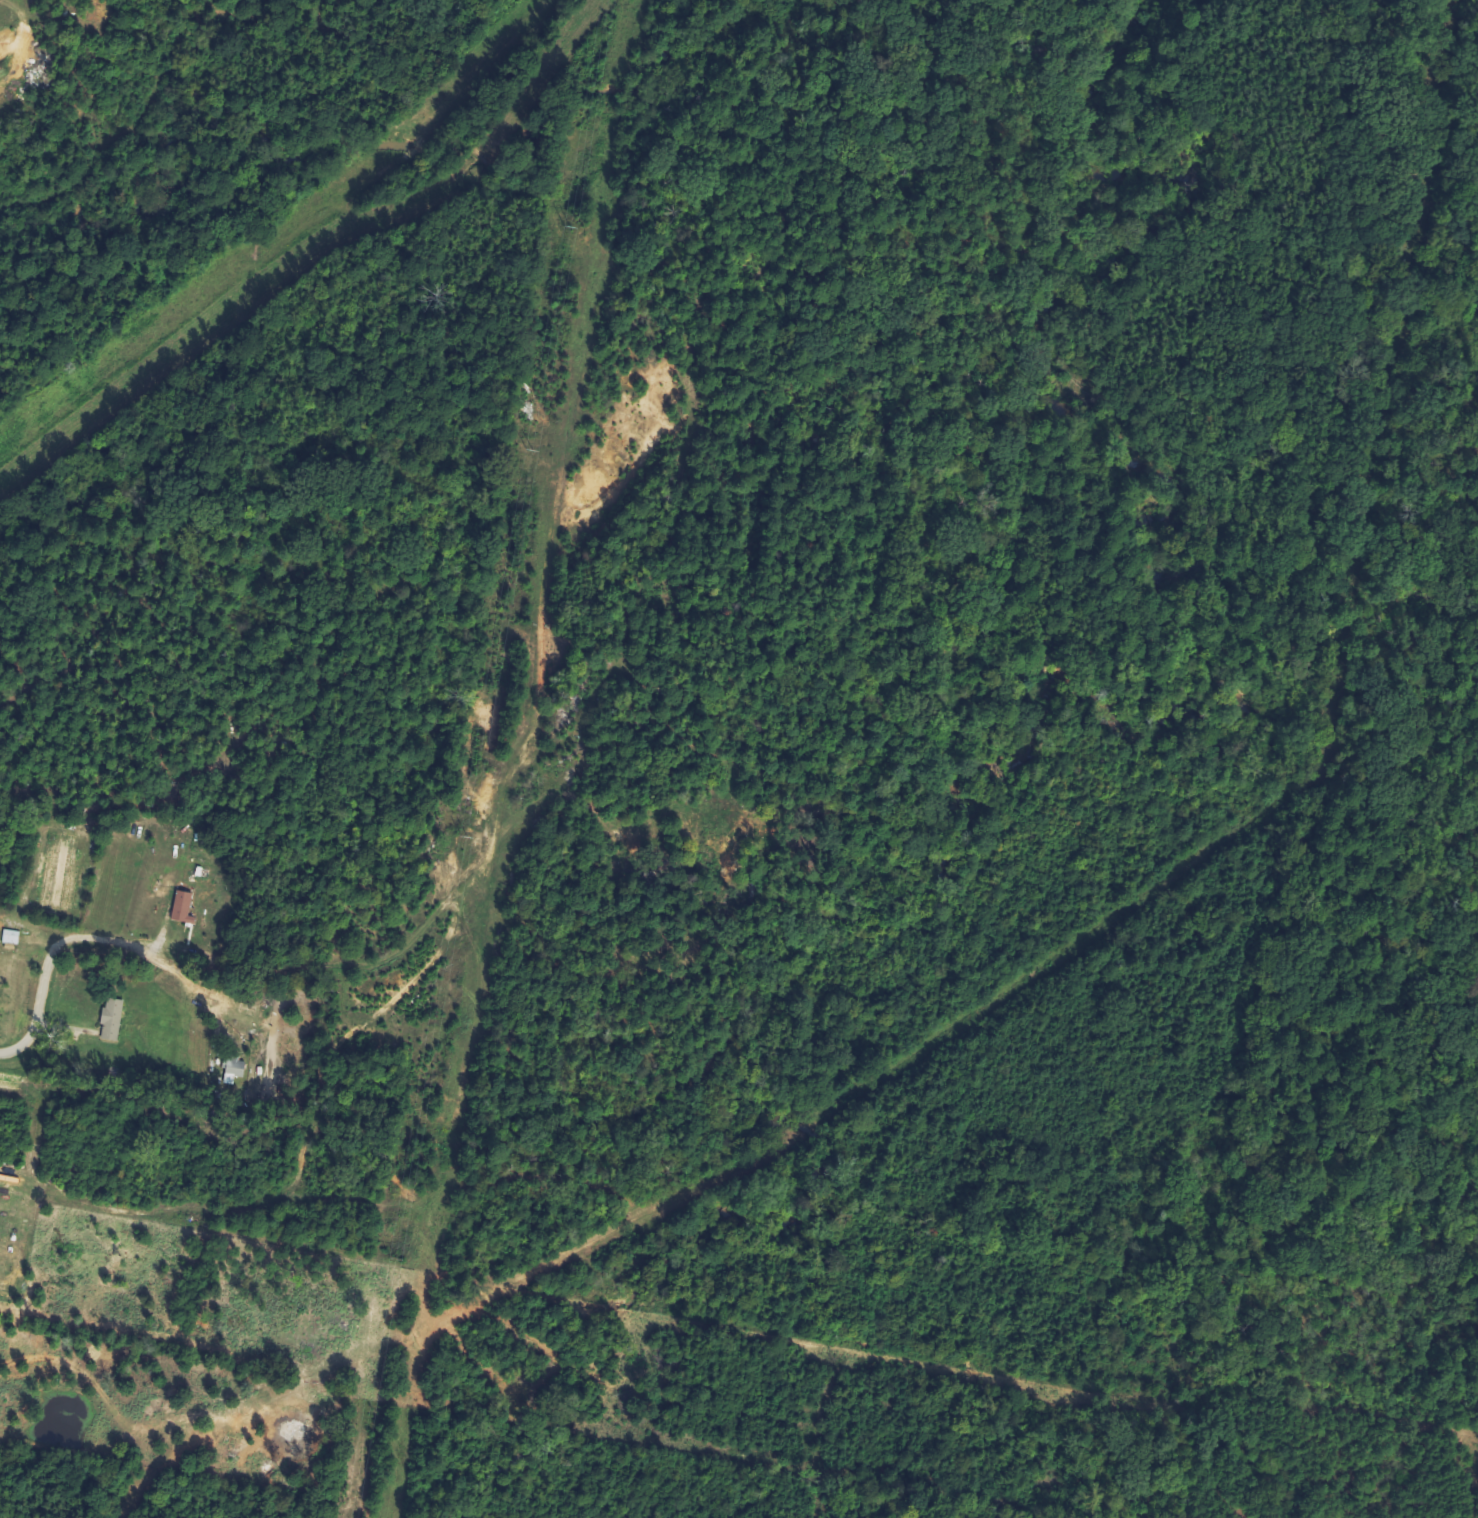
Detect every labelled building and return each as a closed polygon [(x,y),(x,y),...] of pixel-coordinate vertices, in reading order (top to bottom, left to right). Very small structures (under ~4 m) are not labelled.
[(198,918),(191,916),(196,895),(180,891),(173,919),(196,925),(198,918)] [(104,1040),(122,1041),(125,1000),(107,999),(104,1040)]
